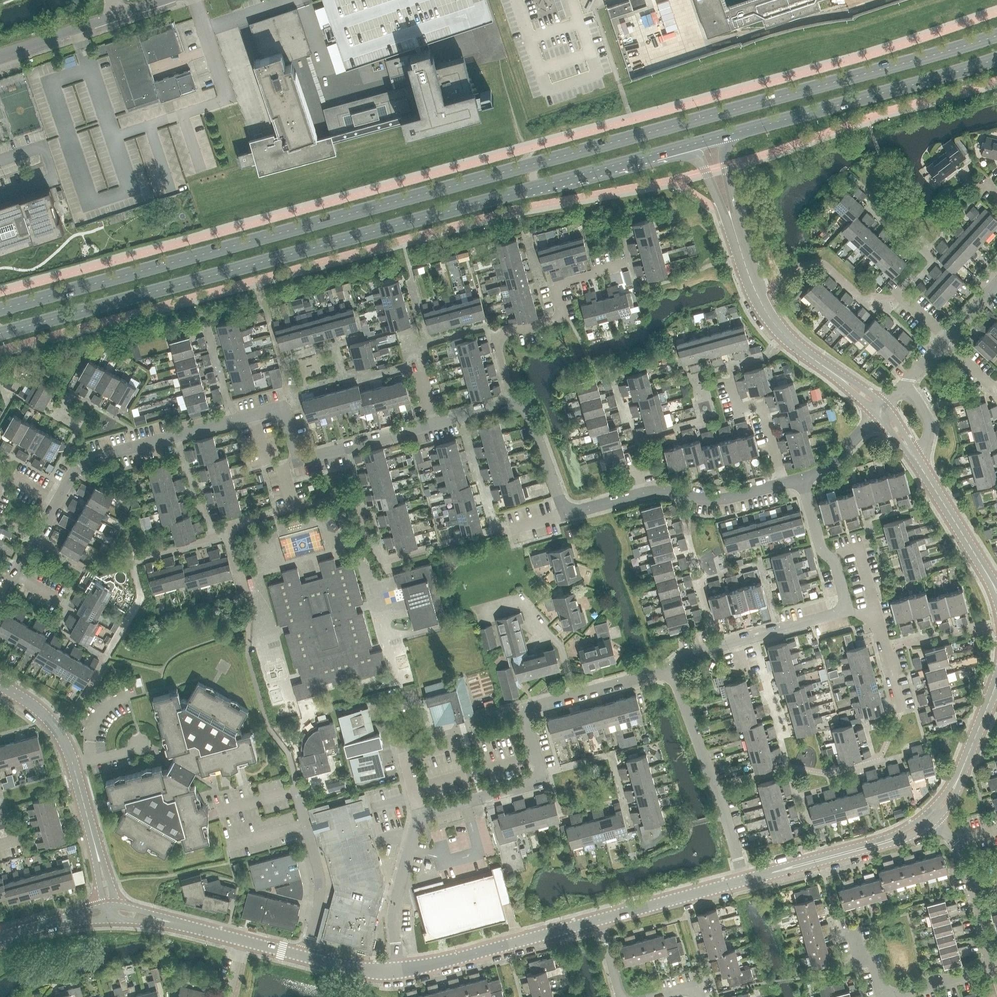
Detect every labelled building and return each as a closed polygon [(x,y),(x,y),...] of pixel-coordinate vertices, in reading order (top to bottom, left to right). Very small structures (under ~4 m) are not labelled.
[(385,60),(417,51),(429,47),(428,42),(493,20),(486,0),(323,0),(331,25),(324,27),(328,40),(335,37),(346,70),(384,57),(385,60)] [(607,7),(606,3),(605,3),(606,7),(610,18),(647,5),(646,0),(629,0),(607,7)] [(707,36),(762,18),(764,26),(820,7),(818,0),(749,0),(725,8),(722,0),(695,0),(707,36)] [(252,149),(238,153),(242,166),(256,162),(259,174),(336,153),(333,141),(367,131),(403,122),(406,132),(479,112),(476,102),(494,97),(493,96),(492,96),(491,90),(480,93),(482,99),(478,100),(475,86),(472,87),(467,69),(464,55),(436,63),(433,53),(432,53),(430,47),(429,47),(417,51),(385,60),(393,89),(323,108),(330,134),(311,139),(310,136),(315,134),(291,60),(312,53),(296,8),(249,23),(261,58),(256,60),(265,87),(280,130),(286,128),(287,131),(275,134),(275,132),(261,136),(250,139),(252,149)] [(190,69),(155,81),(148,62),(173,54),(184,51),(176,26),(175,25),(174,21),(106,44),(127,108),(160,97),(161,102),(197,90),(190,69)] [(986,138),(985,143),(983,142),(981,148),(983,148),(982,154),(996,158),(996,140),(986,138)] [(955,167),(957,165),(966,159),(951,139),(944,144),(942,145),(946,151),(939,157),(939,158),(927,168),(937,182),(950,172),(951,173),(956,169),(955,167)] [(857,197),(862,191),(858,188),(853,193),(857,197)] [(64,232),(63,231),(59,219),(57,220),(52,203),(54,203),(49,190),(0,206),(0,253),(64,232)] [(841,214),(855,199),(846,191),(833,206),(841,214)] [(861,200),(866,195),(862,191),(857,197),(861,200)] [(855,199),(841,214),(850,221),(850,222),(855,216),(856,216),(862,209),(864,207),(864,206),(855,199)] [(979,211),(974,206),(970,210),(975,215),(979,211)] [(977,217),(992,231),(996,225),(996,219),(985,208),(977,217)] [(975,215),(970,210),(966,214),(971,219),(975,215)] [(866,221),(870,216),(866,212),(862,218),(866,221)] [(864,223),(856,216),(855,216),(850,222),(850,221),(841,231),(850,239),(864,223)] [(870,225),(874,220),(870,216),(866,221),(870,225)] [(977,217),(969,225),(984,239),(992,231),(977,217)] [(653,219),(633,224),(636,236),(656,230),(653,219)] [(864,223),(850,239),(858,246),(872,231),(864,223)] [(963,228),(958,223),(954,227),(959,232),(963,228)] [(969,225),(962,234),(976,248),(984,239),(969,225)] [(959,232),(954,227),(951,231),(956,236),(959,232)] [(882,237),(887,232),(883,228),(878,233),(882,237)] [(656,230),(636,236),(639,247),(659,241),(656,230)] [(872,231),(858,246),(867,254),(881,239),(872,231)] [(830,236),(825,232),(821,237),(825,241),(830,236)] [(887,241),(891,235),(887,232),(882,237),(887,241)] [(962,234),(954,242),(969,256),(976,248),(962,234)] [(583,237),(571,241),(577,260),(578,263),(583,262),(582,259),(588,257),(583,237)] [(492,258),(500,256),(519,251),(516,239),(496,244),(497,245),(498,251),(491,253),(492,258)] [(881,239),(867,254),(875,262),(889,247),(881,239)] [(948,245),(943,240),(939,244),(944,249),(948,245)] [(571,241),(560,244),(566,263),(577,260),(571,241)] [(639,247),(636,247),(638,252),(640,251),(642,258),(662,252),(659,241),(639,247)] [(946,251),(961,264),(969,256),(954,242),(946,251)] [(899,252),(904,247),(900,243),(895,249),(899,252)] [(560,244),(549,247),(555,266),(566,263),(560,244)] [(687,246),(689,255),(697,253),(694,244),(687,246)] [(944,249),(939,244),(935,248),(940,253),(944,249)] [(538,250),(543,270),(555,266),(549,247),(538,250)] [(889,247),(875,262),(883,269),(897,254),(889,247)] [(903,256),(908,251),(904,247),(899,252),(903,256)] [(495,269),(503,267),(522,261),(519,251),(500,256),(501,262),(494,264),(495,269)] [(938,259),(940,261),(947,268),(948,268),(953,273),(954,273),(961,264),(946,251),(939,259),(938,259)] [(470,259),(468,252),(458,255),(460,262),(470,259)] [(662,252),(642,258),(645,269),(665,263),(662,252)] [(883,269),(892,277),(906,263),(897,254),(883,269)] [(455,255),(445,258),(446,260),(447,265),(458,262),(456,256),(455,255)] [(503,267),(495,269),(497,275),(498,280),(506,278),(525,272),(522,261),(503,267)] [(645,269),(642,269),(643,273),(646,272),(648,280),(668,275),(665,263),(645,269)] [(941,270),(936,265),(932,269),(938,274),(941,270)] [(425,272),(423,266),(413,269),(415,275),(425,272)] [(963,281),(954,273),(953,273),(948,268),(947,268),(940,276),(955,290),(963,281)] [(938,274),(932,269),(929,273),(934,278),(938,274)] [(501,291),(509,289),(528,283),(525,272),(506,278),(507,284),(500,286),(501,291)] [(828,285),(833,280),(829,276),(824,281),(828,285)] [(932,284),(947,298),(955,290),(940,276),(932,284)] [(817,279),(803,294),(812,302),(826,287),(817,279)] [(374,299),(382,296),(401,291),(398,280),(379,285),(379,286),(379,285),(381,292),(373,294),(374,299)] [(832,289),(837,284),(833,280),(828,285),(832,289)] [(926,287),(921,282),(917,286),(922,291),(926,287)] [(504,302),(512,300),(531,294),(528,283),(509,289),(510,295),(503,297),(504,302)] [(924,293),(939,307),(947,298),(932,284),(924,293)] [(826,287),(812,302),(820,310),(834,295),(826,287)] [(377,310),(385,307),(404,302),(401,291),(382,296),(384,303),(376,305),(377,310)] [(466,292),(468,300),(474,320),(485,316),(480,297),(479,297),(473,299),(471,291),(466,292)] [(619,291),(614,293),(614,296),(620,315),(631,312),(635,311),(631,296),(627,297),(626,292),(620,294),(619,291)] [(323,292),(317,294),(319,302),(326,300),(323,292)] [(845,301),(849,295),(845,292),(841,297),(845,301)] [(455,295),(457,303),(463,323),(474,320),(468,300),(462,302),(460,294),(455,295)] [(507,313),(515,311),(534,305),(531,294),(512,300),(513,306),(506,308),(507,313)] [(834,295),(820,310),(829,318),(843,303),(834,295)] [(849,304),(853,299),(849,295),(845,301),(849,304)] [(614,296),(603,299),(609,318),(620,315),(614,296)] [(444,298),(446,306),(452,326),(463,323),(457,303),(451,305),(449,297),(444,298)] [(301,298),(291,300),(291,301),(294,309),(304,307),(302,298),(301,298)] [(603,299),(592,302),(598,321),(609,318),(603,299)] [(433,301),(435,309),(441,329),(452,326),(446,306),(440,308),(438,300),(433,301)] [(310,301),(304,302),(306,311),(312,309),(310,301)] [(380,321),(388,318),(407,313),(404,302),(385,307),(387,314),(379,316),(380,321)] [(592,302),(581,305),(586,324),(598,321),(592,302)] [(285,303),(280,304),(284,319),(289,318),(285,303)] [(339,304),(342,312),(347,331),(358,328),(353,308),(352,309),(346,310),(344,303),(339,304)] [(427,303),(422,304),(424,312),(429,332),(441,329),(435,309),(429,311),(427,303)] [(843,303),(829,318),(837,325),(851,310),(843,303)] [(509,319),(510,324),(518,322),(537,317),(534,305),(515,311),(516,317),(509,319)] [(328,307),(331,315),(336,334),(347,331),(342,312),(335,313),(333,306),(328,307)] [(861,316),(866,311),(862,307),(857,312),(861,316)] [(317,310),(320,318),(325,337),(336,334),(331,315),(324,316),(322,309),(317,310)] [(851,310),(837,325),(846,333),(859,318),(851,310)] [(995,316),(989,310),(985,314),(993,320),(995,321),(991,326),(996,331),(996,319),(996,317),(995,316)] [(865,320),(870,315),(866,311),(861,316),(865,320)] [(306,313),(309,321),(314,340),(325,337),(320,318),(313,319),(311,312),(306,313)] [(391,330),(411,325),(407,313),(388,318),(390,325),(382,327),(383,332),(391,330)] [(295,316),(298,324),(303,343),(314,340),(309,321),(302,322),(300,315),(295,316)] [(885,324),(890,319),(886,315),(886,316),(881,321),(885,324)] [(217,325),(220,336),(240,331),(238,325),(246,322),(246,321),(245,318),(237,320),(237,319),(217,325)] [(292,346),(303,343),(298,324),(291,325),(289,318),(284,319),(287,327),(292,346)] [(857,338),(861,334),(868,326),(859,318),(846,333),(854,341),(857,338)] [(874,318),(868,326),(861,334),(857,338),(865,346),(869,341),(883,326),(874,318)] [(889,328),(894,323),(890,319),(885,324),(889,328)] [(278,321),(273,322),(275,330),(280,349),(292,346),(287,327),(280,328),(278,321)] [(991,326),(987,330),(985,328),(986,327),(979,321),(976,324),(996,343),(996,331),(991,326)] [(365,337),(375,334),(374,330),(370,331),(368,324),(362,326),(364,333),(365,337)] [(976,324),(973,327),(980,334),(981,333),(983,335),(979,339),(994,353),(996,350),(996,343),(976,324)] [(743,326),(732,329),(737,349),(738,352),(742,350),(743,350),(742,347),(749,346),(743,326)] [(883,326),(869,341),(878,349),(892,334),(883,326)] [(220,336),(223,347),(243,342),(241,336),(249,333),(248,329),(240,331),(220,336)] [(732,329),(721,332),(726,352),(737,349),(732,329)] [(902,340),(907,335),(903,331),(902,331),(898,336),(902,340)] [(721,332),(710,335),(715,355),(726,352),(721,332)] [(892,334),(878,349),(886,357),(900,342),(892,334)] [(994,353),(979,339),(975,343),(973,341),(974,341),(967,334),(964,337),(973,346),(988,360),(994,353)] [(710,335),(699,338),(704,358),(715,355),(710,335)] [(906,343),(910,339),(911,338),(907,335),(902,340),(906,343)] [(170,341),(172,350),(192,345),(189,336),(170,341)] [(386,336),(377,338),(369,340),(350,345),(353,357),(378,350),(376,344),(387,341),(386,336)] [(451,341),(452,345),(455,356),(460,355),(479,349),(476,338),(463,341),(462,338),(451,341)] [(699,338),(688,341),(693,361),(704,358),(699,338)] [(223,347),(227,358),(246,353),(244,347),(252,345),(251,340),(243,342),(223,347)] [(688,341),(677,344),(682,364),(693,361),(688,341)] [(900,342),(886,357),(894,365),(895,365),(909,350),(908,350),(900,342)] [(172,350),(175,359),(194,354),(192,345),(172,350)] [(759,345),(750,348),(751,353),(761,351),(759,345)] [(356,368),(376,363),(375,362),(374,356),(382,354),(389,352),(388,347),(378,350),(353,357),(356,368)] [(479,349),(460,355),(463,366),(482,360),(479,349)] [(227,358),(230,369),(249,364),(247,358),(255,356),(254,351),(246,353),(227,358)] [(175,359),(177,368),(197,362),(194,354),(175,359)] [(668,355),(661,357),(663,364),(669,363),(668,355)] [(89,360),(79,377),(87,382),(97,364),(89,360)] [(482,360),(463,366),(466,377),(485,371),(482,360)] [(177,368),(179,376),(199,371),(197,362),(177,368)] [(230,369),(233,380),(252,375),(250,369),(258,367),(257,362),(249,364),(230,369)] [(16,364),(12,373),(20,377),(24,368),(25,367),(17,363),(16,364)] [(97,364),(87,382),(95,387),(105,369),(97,364)] [(769,365),(764,367),(744,372),(746,378),(740,380),(736,381),(737,386),(767,378),(772,376),(769,365)] [(279,368),(270,370),(275,388),(276,388),(282,386),(283,380),(279,368)] [(105,369),(95,387),(102,391),(113,373),(105,369)] [(201,380),(199,371),(179,376),(180,377),(173,379),(175,386),(182,385),(201,380)] [(485,371),(466,377),(469,388),(488,382),(485,371)] [(630,388),(650,383),(647,371),(627,377),(630,388)] [(113,373),(102,391),(110,395),(120,378),(113,373)] [(260,373),(252,375),(233,380),(236,392),(255,386),(253,380),(261,378),(260,373)] [(8,377),(6,382),(12,385),(14,380),(8,377)] [(575,382),(578,391),(598,386),(595,377),(575,382)] [(24,385),(31,389),(49,399),(55,388),(37,378),(37,379),(34,384),(27,380),(24,385)] [(120,378),(110,395),(118,400),(128,382),(120,378)] [(767,378),(737,386),(739,391),(741,398),(747,396),(746,390),(745,388),(748,387),(750,395),(754,394),(756,393),(760,392),(770,389),(769,388),(767,378)] [(182,385),(184,394),(204,388),(201,380),(182,385)] [(404,381),(393,384),(398,403),(404,401),(409,419),(414,418),(409,400),(410,400),(404,381)] [(128,382),(118,400),(126,405),(132,394),(136,387),(128,382)] [(488,382),(469,388),(472,399),(491,394),(488,382)] [(793,382),(773,388),(777,399),(796,394),(793,382)] [(633,400),(638,398),(653,394),(650,383),(630,388),(633,400)] [(393,384),(382,387),(387,406),(393,404),(396,412),(400,411),(398,403),(393,384)] [(79,385),(75,391),(80,394),(83,388),(79,385)] [(365,412),(360,393),(358,385),(347,388),(352,408),(358,406),(360,414),(365,413),(365,412)] [(578,391),(580,400),(600,394),(598,386),(578,391)] [(382,407),(385,415),(386,419),(390,418),(389,414),(387,406),(382,387),(371,390),(376,409),(382,407)] [(85,397),(88,391),(83,388),(80,394),(85,397)] [(184,394),(187,402),(206,397),(204,388),(184,394)] [(352,408),(347,388),(336,391),(341,411),(347,409),(349,417),(354,416),(352,408)] [(819,388),(814,389),(816,399),(822,398),(819,388)] [(21,390),(19,394),(26,398),(25,399),(43,409),(49,399),(31,389),(28,394),(21,390)] [(371,410),(374,418),(375,422),(379,421),(376,409),(371,390),(360,393),(365,412),(371,410)] [(341,411),(336,391),(325,394),(330,414),(336,412),(338,420),(339,420),(343,419),(341,411)] [(658,392),(653,394),(638,398),(641,409),(661,404),(658,392)] [(213,395),(214,401),(215,405),(222,403),(220,393),(213,395)] [(95,403),(99,397),(94,394),(91,400),(95,403)] [(325,415),(327,423),(329,428),(333,427),(330,414),(325,394),(314,397),(319,417),(325,415)] [(580,400),(583,408),(602,403),(600,394),(580,400)] [(796,394),(777,399),(780,410),(787,408),(799,405),(799,404),(796,394)] [(100,406),(104,399),(99,397),(95,403),(100,406)] [(209,406),(206,397),(187,402),(189,412),(200,409),(209,406)] [(308,420),(314,418),(316,426),(321,425),(319,417),(314,397),(302,400),(308,420)] [(789,415),(786,416),(787,420),(790,419),(809,414),(806,402),(799,404),(799,405),(787,408),(789,415)] [(989,413),(985,402),(966,407),(969,418),(989,413)] [(111,412),(115,406),(110,403),(106,409),(111,412)] [(583,408),(585,417),(605,412),(602,403),(583,408)] [(644,420),(664,415),(661,404),(641,409),(644,420)] [(111,412),(116,415),(120,408),(115,406),(111,412)] [(28,410),(22,420),(26,422),(31,412),(28,410)] [(585,417),(588,426),(607,420),(605,412),(585,417)] [(989,413),(969,418),(972,429),(992,424),(989,413)] [(145,414),(133,417),(135,426),(147,422),(145,414)] [(809,414),(790,419),(793,430),(805,427),(813,425),(809,414)] [(12,437),(22,419),(14,415),(3,432),(12,437)] [(647,432),(667,426),(664,415),(644,420),(647,432)] [(22,419),(12,437),(19,442),(30,424),(22,419)] [(590,435),(597,433),(609,429),(607,420),(588,426),(590,435)] [(502,433),(499,422),(479,427),(482,438),(502,433)] [(30,424),(19,442),(27,446),(37,428),(30,424)] [(992,424),(972,429),(975,440),(995,435),(992,424)] [(61,426),(58,430),(66,434),(68,430),(61,426)] [(597,433),(600,441),(619,436),(617,427),(609,429),(597,433)] [(793,430),(786,432),(789,444),(808,438),(805,427),(793,430)] [(37,428),(27,446),(35,450),(45,433),(37,428)] [(45,433),(35,450),(43,455),(53,437),(45,433)] [(502,433),(482,438),(485,450),(505,444),(502,433)] [(750,455),(759,453),(754,433),(745,436),(750,455)] [(996,447),(996,444),(995,435),(975,440),(978,451),(978,452),(988,449),(996,447)] [(213,436),(193,442),(197,453),(216,448),(213,436)] [(600,441),(602,450),(622,445),(619,436),(600,441)] [(745,436),(736,438),(741,458),(750,455),(745,436)] [(43,455),(40,461),(45,463),(48,458),(51,460),(61,442),(53,437),(43,455)] [(736,438),(727,440),(733,460),(741,458),(736,438)] [(808,438),(789,444),(792,454),(811,449),(808,438)] [(0,446),(0,447),(5,449),(8,443),(4,440),(0,446)] [(432,459),(440,457),(459,452),(456,440),(436,446),(437,446),(438,452),(430,454),(432,459)] [(699,440),(690,443),(696,462),(704,460),(701,447),(699,440)] [(727,440),(719,443),(724,462),(733,460),(727,440)] [(9,452),(10,452),(13,446),(8,443),(5,449),(9,452)] [(690,443),(682,445),(687,465),(696,462),(690,443)] [(719,443),(710,445),(715,465),(724,462),(719,443)] [(508,455),(505,444),(485,450),(488,460),(508,455)] [(602,450),(604,459),(624,453),(622,445),(602,450)] [(682,445),(673,447),(678,467),(687,465),(682,445)] [(710,445),(701,447),(704,460),(706,467),(715,465),(710,445)] [(669,469),(678,467),(673,447),(664,450),(669,469)] [(216,448),(197,453),(200,464),(207,462),(219,459),(219,458),(216,448)] [(383,448),(363,454),(367,465),(386,460),(383,448)] [(19,449),(16,455),(16,456),(20,458),(24,452),(19,449)] [(811,449),(792,454),(795,466),(815,461),(811,449)] [(991,460),(988,449),(978,452),(978,451),(968,454),(971,465),(991,460)] [(25,461),(29,455),(24,452),(20,458),(25,461)] [(435,470),(442,468),(462,463),(459,452),(440,457),(441,463),(433,465),(435,470)] [(624,453),(604,459),(607,468),(627,462),(624,453)] [(488,460),(491,471),(511,466),(508,455),(488,460)] [(219,459),(207,462),(210,473),(230,468),(227,456),(219,458),(219,459)] [(35,458),(31,464),(36,467),(40,461),(35,458)] [(386,460),(367,465),(370,476),(389,471),(386,460)] [(991,460),(971,465),(974,476),(994,471),(991,460)] [(41,470),(41,469),(45,463),(40,461),(36,467),(41,470)] [(168,463),(148,468),(151,480),(171,475),(168,463)] [(437,481),(445,479),(465,474),(462,463),(442,468),(444,474),(436,476),(437,481)] [(511,466),(491,471),(495,483),(499,481),(514,477),(511,466)] [(230,468),(210,473),(213,484),(233,479),(230,468)] [(389,471),(370,476),(373,487),(392,482),(389,471)] [(905,471),(895,473),(901,493),(910,490),(905,471)] [(978,488),(996,483),(996,481),(994,471),(974,476),(978,488)] [(895,473),(887,476),(892,495),(901,493),(895,473)] [(448,491),(451,490),(468,485),(465,474),(445,479),(447,485),(439,487),(440,492),(448,490),(448,491)] [(171,475),(151,480),(154,491),(174,486),(171,475)] [(499,481),(502,492),(522,487),(519,476),(514,477),(499,481)] [(887,476),(878,478),(883,498),(892,495),(887,476)] [(878,478),(869,480),(875,500),(883,498),(878,478)] [(233,479),(213,484),(216,495),(235,490),(233,479)] [(869,480),(861,483),(866,502),(875,500),(869,480)] [(395,493),(392,482),(373,487),(376,498),(395,493)] [(88,486),(82,483),(79,487),(86,491),(88,486)] [(851,485),(853,492),(854,492),(857,505),(858,505),(866,502),(861,483),(851,485)] [(446,503),(454,501),(473,495),(470,484),(468,485),(451,490),(452,496),(445,498),(446,503)] [(96,486),(91,494),(109,504),(114,496),(96,486)] [(174,486),(154,491),(157,502),(177,496),(174,486)] [(86,491),(79,487),(76,492),(83,496),(86,491)] [(522,487),(502,492),(506,504),(525,499),(522,487)] [(235,490),(216,495),(219,506),(238,501),(235,490)] [(853,492),(845,495),(850,514),(860,512),(858,505),(857,505),(854,492),(853,492)] [(395,493),(376,498),(379,510),(386,508),(386,507),(398,504),(395,493)] [(91,494),(87,502),(105,512),(109,504),(91,494)] [(455,507),(447,509),(443,510),(444,515),(449,514),(457,512),(476,507),(473,495),(454,501),(455,507)] [(845,495),(836,497),(842,517),(850,514),(845,495)] [(177,496),(157,502),(160,513),(180,507),(177,496)] [(836,497),(827,500),(833,519),(842,517),(836,497)] [(79,502),(73,498),(70,503),(77,507),(79,502)] [(130,500),(132,507),(139,505),(137,499),(130,500)] [(833,519),(827,500),(818,502),(824,522),(833,519)] [(982,502),(978,500),(974,501),(977,508),(978,508),(983,506),(982,502)] [(238,501),(219,506),(222,518),(241,512),(238,501)] [(87,502),(82,510),(100,520),(105,512),(87,502)] [(386,507),(386,508),(389,518),(408,513),(405,502),(398,504),(386,507)] [(77,507),(70,503),(67,508),(74,511),(77,507)] [(641,508),(644,518),(663,512),(661,503),(641,508)] [(794,533),(806,530),(800,510),(799,510),(793,512),(791,504),(786,505),(789,513),(794,533)] [(180,507),(160,513),(163,524),(171,522),(170,522),(183,519),(183,518),(180,507)] [(458,518),(450,520),(452,525),(460,523),(479,518),(476,507),(457,512),(458,518)] [(775,508),(778,516),(783,536),(794,533),(789,513),(782,515),(780,507),(775,508)] [(103,522),(100,520),(82,510),(78,518),(96,528),(99,530),(103,522)] [(764,511),(767,519),(772,539),(783,536),(778,516),(771,518),(769,510),(764,511)] [(644,518),(646,526),(666,521),(663,512),(644,518)] [(408,513),(389,518),(392,529),(411,524),(408,513)] [(753,514),(756,522),(761,542),(772,539),(767,519),(760,521),(758,513),(753,514)] [(70,517),(64,514),(61,519),(68,522),(70,517)] [(183,519),(170,522),(171,522),(173,533),(193,528),(190,516),(183,518),(183,519)] [(742,517),(745,525),(750,545),(761,542),(756,522),(749,524),(747,516),(742,517)] [(883,525),(887,536),(906,531),(904,524),(912,522),(911,517),(903,520),(903,519),(883,525)] [(78,518),(73,526),(91,536),(96,528),(78,518)] [(462,534),(463,534),(482,529),(479,518),(460,523),(461,529),(453,531),(455,536),(462,534)] [(68,522),(61,519),(58,523),(65,527),(68,522)] [(731,520),(734,528),(739,548),(750,545),(745,525),(738,527),(736,519),(731,520)] [(646,526),(649,535),(668,530),(666,521),(646,526)] [(722,531),(727,548),(727,551),(739,548),(734,528),(727,530),(725,522),(720,523),(723,531),(722,531)] [(395,540),(414,535),(411,524),(392,529),(395,540)] [(0,525),(0,532),(0,531),(7,535),(10,531),(3,527),(0,525)] [(73,526),(69,533),(87,543),(91,536),(73,526)] [(193,528),(173,533),(176,544),(176,545),(196,539),(193,528)] [(61,533),(55,529),(52,534),(59,538),(61,533)] [(906,531),(887,536),(890,548),(897,546),(897,545),(909,542),(907,535),(915,533),(914,529),(906,531)] [(649,535),(651,544),(670,538),(668,530),(649,535)] [(69,533),(64,541),(82,551),(87,544),(87,543),(69,533)] [(59,538),(52,534),(49,539),(56,543),(59,538)] [(940,534),(927,537),(928,542),(942,538),(940,534)] [(418,547),(414,535),(395,540),(398,552),(418,547)] [(651,544),(653,552),(673,547),(670,538),(651,544)] [(909,542),(897,545),(897,546),(900,556),(919,551),(918,545),(926,543),(924,538),(917,540),(916,540),(909,542)] [(64,541),(60,549),(77,559),(80,555),(84,557),(87,553),(82,551),(64,541)] [(556,566),(555,566),(557,572),(553,573),(556,582),(559,581),(559,582),(580,576),(577,566),(574,566),(573,567),(572,563),(573,562),(571,556),(574,556),(572,547),(569,547),(548,552),(548,551),(539,553),(531,555),(534,567),(543,565),(542,563),(550,561),(551,563),(554,562),(555,562),(556,566)] [(653,552),(656,561),(670,557),(671,557),(675,556),(673,547),(653,552)] [(927,549),(919,551),(900,556),(903,567),(922,562),(921,556),(929,554),(927,549)] [(800,555),(798,550),(791,552),(790,551),(771,557),(774,568),(794,563),(792,557),(800,555)] [(221,579),(233,576),(227,557),(216,560),(221,579)] [(334,557),(319,562),(320,564),(323,577),(318,579),(317,576),(317,577),(314,578),(315,583),(311,584),(310,579),(306,580),(306,579),(306,582),(301,583),(297,570),(298,570),(297,567),(282,572),(283,574),(285,580),(269,585),(280,625),(280,626),(288,623),(290,628),(293,627),(294,631),(285,633),(285,634),(295,667),(298,666),(302,678),(305,677),(306,681),(292,684),(293,685),(297,699),(296,699),(297,699),(301,698),(328,691),(326,682),(332,680),(333,684),(340,682),(339,679),(346,677),(347,681),(354,679),(353,675),(356,674),(357,678),(383,671),(384,671),(383,668),(387,667),(382,650),(370,653),(368,647),(372,646),(363,613),(363,612),(353,614),(352,611),(356,610),(355,605),(363,603),(363,602),(352,562),(336,566),(334,560),(335,560),(334,557)] [(651,562),(653,571),(673,566),(671,557),(670,557),(656,561),(651,562)] [(813,558),(807,559),(808,563),(810,570),(816,569),(814,562),(813,558)] [(742,559),(730,561),(732,567),(734,567),(735,567),(743,564),(742,559)] [(205,563),(210,582),(221,579),(216,560),(205,563)] [(922,562),(903,567),(906,578),(906,579),(926,573),(924,567),(932,565),(930,560),(922,562)] [(801,561),(794,563),(774,568),(777,579),(797,574),(795,568),(803,566),(801,561)] [(194,566),(199,585),(210,582),(205,563),(194,566)] [(176,587),(187,584),(183,569),(182,564),(170,567),(176,587)] [(431,564),(410,569),(394,574),(398,588),(403,587),(414,628),(438,621),(434,605),(441,603),(431,564)] [(194,566),(183,569),(187,584),(188,588),(199,585),(194,566)] [(653,571),(656,580),(675,575),(673,566),(653,571)] [(160,570),(165,590),(176,587),(170,567),(160,570)] [(148,573),(153,593),(165,590),(160,570),(148,573)] [(804,572),(797,574),(777,579),(780,590),(800,585),(798,579),(806,576),(804,572)] [(106,601),(112,591),(115,586),(115,585),(114,582),(110,579),(107,580),(107,581),(98,576),(95,574),(92,580),(89,585),(92,586),(89,591),(106,601)] [(656,580),(658,589),(678,583),(675,575),(656,580)] [(89,585),(92,580),(86,576),(83,581),(89,585)] [(757,604),(766,602),(763,588),(761,582),(757,583),(755,577),(750,578),(750,579),(751,585),(752,585),(757,604)] [(658,589),(660,597),(680,592),(678,583),(658,589)] [(729,591),(726,592),(731,612),(740,609),(734,590),(733,583),(727,585),(729,591)] [(803,596),(801,590),(809,587),(807,583),(800,585),(780,590),(783,602),(803,596)] [(751,585),(743,587),(749,607),(757,604),(752,585),(751,585)] [(743,587),(734,590),(740,609),(749,607),(743,587)] [(959,611),(968,609),(963,589),(953,592),(959,611)] [(74,596),(81,600),(83,595),(77,591),(74,596)] [(83,601),(101,611),(106,601),(89,591),(83,601)] [(925,591),(916,594),(922,614),(930,611),(927,599),(925,591)] [(564,627),(585,622),(583,611),(578,612),(577,608),(578,608),(577,602),(576,602),(574,593),(575,593),(574,592),(553,598),(553,597),(553,596),(544,599),(547,611),(548,611),(548,609),(555,607),(556,609),(560,607),(561,612),(560,612),(562,618),(564,626),(564,627)] [(660,597),(663,606),(682,601),(680,592),(660,597)] [(726,592),(717,594),(723,614),(731,612),(726,592)] [(953,592),(945,594),(950,614),(959,611),(953,592)] [(717,594),(708,597),(713,617),(723,614),(717,594)] [(916,594),(908,596),(913,616),(922,614),(916,594)] [(945,594),(936,596),(941,616),(950,614),(945,594)] [(81,600),(74,596),(72,601),(78,604),(81,600)] [(908,596),(899,599),(904,618),(913,616),(908,596)] [(936,596),(927,599),(930,611),(932,619),(941,616),(936,596)] [(904,618),(899,599),(890,601),(895,621),(904,618)] [(95,621),(101,611),(83,601),(77,611),(81,614),(82,613),(95,621)] [(663,606),(665,615),(685,609),(682,601),(663,606)] [(15,615),(18,617),(22,610),(17,608),(13,614),(15,615)] [(665,615),(668,623),(687,618),(685,609),(665,615)] [(22,610),(18,617),(23,619),(26,613),(22,610)] [(17,619),(6,613),(0,624),(0,633),(6,637),(17,619)] [(100,623),(95,621),(82,613),(81,614),(76,624),(94,634),(100,623)] [(519,622),(523,621),(520,613),(502,618),(497,620),(498,625),(500,630),(506,655),(507,655),(510,668),(498,671),(505,698),(518,694),(515,680),(519,679),(519,680),(520,679),(529,676),(529,677),(530,676),(538,674),(539,674),(549,671),(558,668),(558,669),(559,669),(554,648),(553,649),(547,651),(543,652),(538,653),(534,654),(528,655),(526,650),(527,650),(520,626),(519,622)] [(76,617),(70,614),(67,619),(73,622),(76,617)] [(670,633),(690,627),(687,618),(668,623),(670,633)] [(17,619),(6,637),(16,642),(26,625),(17,619)] [(37,619),(33,625),(38,628),(41,622),(37,619)] [(73,622),(67,619),(65,623),(65,624),(71,627),(73,622)] [(46,624),(41,622),(38,628),(43,630),(46,624)] [(611,639),(609,630),(606,622),(595,625),(597,633),(599,633),(601,641),(599,641),(600,645),(600,646),(596,647),(596,646),(590,647),(589,644),(580,647),(581,649),(580,649),(586,671),(596,668),(595,665),(595,664),(599,662),(600,664),(605,662),(606,665),(615,663),(614,660),(615,660),(609,639),(610,639),(611,639)] [(88,644),(94,634),(76,624),(70,634),(88,644)] [(26,625),(16,642),(26,648),(36,630),(26,625)] [(481,628),(479,629),(484,648),(497,645),(492,625),(481,628)] [(26,648),(36,654),(44,640),(47,636),(36,630),(26,648)] [(51,641),(55,643),(59,637),(54,635),(51,641)] [(59,637),(55,643),(60,646),(64,640),(59,637)] [(54,646),(44,640),(36,654),(33,658),(44,664),(54,646)] [(767,647),(771,659),(790,654),(790,653),(788,647),(796,645),(795,640),(787,642),(767,647)] [(842,663),(849,661),(869,656),(866,644),(846,650),(848,656),(840,658),(842,663)] [(944,645),(925,651),(927,660),(947,654),(944,645)] [(54,646),(44,664),(54,669),(64,652),(54,646)] [(70,652),(75,655),(79,649),(74,646),(70,652)] [(83,651),(79,649),(75,655),(80,658),(83,651)] [(771,659),(774,670),(793,665),(793,664),(791,658),(799,656),(798,651),(790,653),(790,654),(771,659)] [(64,652),(54,669),(64,675),(74,657),(64,652)] [(927,660),(929,668),(930,669),(944,664),(945,665),(949,663),(947,654),(927,660)] [(845,674),(852,672),(872,667),(869,656),(849,661),(851,667),(843,669),(845,674)] [(74,657),(64,675),(74,681),(84,663),(74,657)] [(90,663),(95,666),(99,660),(94,657),(90,663)] [(831,657),(825,659),(827,667),(833,666),(831,657)] [(774,670),(777,681),(796,676),(796,675),(794,669),(802,667),(801,662),(793,664),(793,665),(774,670)] [(84,663),(74,681),(84,687),(94,669),(84,663)] [(925,670),(927,679),(947,673),(945,665),(944,664),(930,669),(929,668),(925,670)] [(847,685),(855,683),(875,678),(872,667),(852,672),(854,678),(846,680),(847,685)] [(780,692),(785,691),(799,687),(799,686),(797,680),(805,678),(804,673),(796,675),(796,676),(777,681),(780,692)] [(927,679),(930,687),(949,682),(947,673),(927,679)] [(725,675),(713,678),(716,687),(719,686),(723,697),(729,696),(748,690),(745,679),(727,684),(725,675)] [(473,713),(463,676),(427,686),(429,696),(425,697),(427,705),(431,704),(436,723),(456,718),(457,722),(461,720),(465,719),(464,715),(473,713)] [(135,679),(137,687),(143,685),(141,677),(135,679)] [(850,696),(858,694),(878,689),(875,678),(855,683),(857,689),(849,691),(850,696)] [(241,765),(243,764),(249,760),(249,759),(257,757),(250,732),(242,734),(241,731),(237,729),(248,710),(241,706),(241,705),(206,685),(198,681),(187,700),(184,699),(181,700),(178,691),(153,698),(155,706),(166,745),(169,753),(173,752),(174,757),(171,763),(167,769),(163,770),(161,765),(153,768),(153,767),(114,778),(114,779),(106,781),(113,806),(121,803),(123,807),(126,809),(115,828),(122,832),(122,833),(124,830),(134,836),(131,841),(137,847),(145,851),(147,845),(158,850),(157,853),(158,852),(165,856),(176,837),(179,839),(183,838),(185,847),(210,840),(208,832),(209,832),(208,831),(208,821),(208,811),(198,793),(198,792),(197,792),(196,790),(195,784),(190,786),(189,781),(196,769),(200,767),(202,772),(210,770),(210,771),(211,771),(213,771),(220,771),(231,770),(241,765)] [(930,687),(932,696),(951,691),(949,682),(930,687)] [(785,691),(788,702),(807,697),(807,696),(805,690),(813,688),(812,683),(804,685),(799,686),(799,687),(785,691)] [(853,707),(861,705),(881,700),(878,689),(858,694),(860,700),(852,702),(853,707)] [(748,690),(729,696),(732,707),(751,701),(748,690)] [(932,696),(934,704),(934,705),(951,700),(954,700),(951,691),(932,696)] [(788,702),(791,713),(810,708),(810,707),(808,701),(816,699),(815,694),(807,696),(807,697),(788,702)] [(636,695),(625,698),(630,718),(636,716),(638,724),(643,723),(641,715),(636,695)] [(625,698),(614,701),(619,721),(625,719),(627,727),(632,726),(630,718),(625,698)] [(856,718),(864,716),(884,711),(881,700),(861,705),(863,711),(855,713),(856,718)] [(932,705),(934,714),(954,709),(951,700),(934,705),(934,704),(932,705)] [(614,701),(603,704),(608,724),(614,722),(616,730),(621,729),(619,721),(614,701)] [(751,701),(732,707),(735,718),(754,712),(751,701)] [(603,704),(592,708),(597,727),(603,725),(605,733),(610,732),(608,724),(603,704)] [(791,713),(794,724),(813,719),(813,718),(811,712),(819,710),(818,705),(810,707),(810,708),(791,713)] [(377,751),(376,747),(383,745),(379,733),(375,735),(368,707),(339,715),(345,738),(346,742),(344,743),(347,755),(349,754),(356,781),(385,774),(382,761),(379,751),(377,751)] [(592,708),(581,711),(586,730),(592,728),(594,736),(595,736),(599,735),(597,727),(592,708)] [(954,709),(934,714),(937,723),(957,718),(954,709)] [(581,711),(570,714),(575,733),(581,731),(584,739),(588,738),(586,730),(581,711)] [(754,712),(735,718),(738,729),(743,728),(743,727),(757,723),(754,712)] [(570,714),(559,717),(564,736),(570,734),(573,742),(577,741),(575,733),(570,714)] [(797,735),(816,730),(815,723),(822,721),(821,716),(813,718),(813,719),(794,724),(797,735)] [(846,716),(840,717),(842,725),(848,724),(846,716)] [(559,717),(547,720),(553,739),(559,737),(562,745),(566,744),(564,736),(559,717)] [(303,741),(301,748),(302,755),(298,756),(304,777),(331,770),(325,749),(336,746),(333,735),(337,734),(333,722),(330,723),(328,718),(317,721),(318,726),(311,729),(306,733),(303,732),(301,740),(303,741)] [(757,723),(743,727),(743,728),(746,738),(765,733),(762,722),(757,723)] [(832,730),(835,741),(855,736),(852,724),(832,730)] [(765,733),(746,738),(749,749),(768,744),(765,733)] [(37,735),(26,739),(31,758),(38,756),(40,764),(45,763),(42,755),(43,755),(37,735)] [(626,746),(637,743),(635,736),(624,739),(626,746)] [(835,741),(839,752),(858,747),(855,736),(835,741)] [(26,739),(15,742),(21,761),(27,759),(29,767),(34,766),(31,758),(26,739)] [(15,742),(4,745),(10,764),(16,763),(18,770),(23,769),(21,761),(15,742)] [(768,744),(749,749),(752,760),(771,755),(768,744)] [(10,764),(4,745),(0,746),(0,767),(5,766),(7,774),(12,772),(10,764)] [(839,752),(842,763),(842,764),(861,758),(858,747),(839,752)] [(930,752),(919,755),(924,775),(936,772),(930,752)] [(771,755),(752,760),(755,772),(774,766),(773,760),(775,759),(774,754),(771,755)] [(626,760),(630,771),(649,766),(646,755),(626,760)] [(907,758),(908,760),(913,778),(924,775),(919,755),(908,758),(907,758)] [(633,782),(652,777),(649,766),(630,771),(633,782)] [(895,774),(901,794),(912,791),(907,771),(895,774)] [(884,777),(890,797),(901,794),(895,774),(884,777)] [(988,779),(991,790),(996,788),(996,776),(988,779)] [(636,793),(655,788),(652,777),(633,782),(636,793)] [(873,780),(879,800),(890,797),(884,777),(873,780)] [(758,784),(761,796),(781,791),(777,779),(758,784)] [(2,783),(4,788),(15,785),(14,780),(2,783)] [(344,780),(331,783),(333,791),(346,787),(344,780)] [(867,803),(868,803),(879,800),(873,780),(862,783),(864,791),(867,803)] [(639,804),(658,799),(655,788),(636,793),(639,804)] [(781,791),(761,796),(764,807),(784,802),(781,791)] [(853,793),(858,813),(870,810),(868,803),(867,803),(864,791),(853,793)] [(842,796),(847,816),(858,813),(853,793),(842,796)] [(29,815),(37,813),(57,807),(53,796),(34,801),(36,808),(28,810),(29,815)] [(831,799),(836,819),(847,816),(842,796),(831,799)] [(353,945),(368,949),(385,883),(366,813),(362,799),(314,812),(317,826),(335,888),(330,908),(327,919),(322,937),(334,940),(353,945)] [(548,799),(542,801),(543,804),(548,823),(560,820),(560,819),(555,801),(548,802),(548,799)] [(642,815),(661,810),(658,799),(639,804),(642,815)] [(820,802),(825,822),(836,819),(831,799),(820,802)] [(784,802),(764,807),(767,818),(787,812),(784,802)] [(808,806),(814,825),(825,822),(820,802),(808,806)] [(543,804),(532,807),(537,826),(548,823),(543,804)] [(32,826),(40,824),(60,818),(57,807),(37,813),(39,819),(31,821),(32,826)] [(532,807),(521,810),(526,829),(537,826),(532,807)] [(521,810),(510,813),(515,832),(526,829),(521,810)] [(661,810),(642,815),(644,825),(640,826),(644,840),(652,837),(652,836),(653,836),(654,835),(655,835),(655,834),(656,834),(657,833),(658,832),(658,831),(659,831),(659,830),(659,829),(660,829),(660,828),(660,827),(660,826),(660,825),(660,824),(660,823),(664,821),(661,810)] [(502,826),(495,828),(499,844),(517,839),(515,832),(510,813),(505,814),(504,811),(498,813),(502,826)] [(610,815),(616,835),(627,832),(627,831),(622,812),(610,815)] [(787,812),(767,818),(770,829),(790,823),(787,812)] [(599,818),(605,838),(616,835),(610,815),(599,818)] [(35,837),(43,835),(63,829),(60,818),(40,824),(42,830),(34,832),(35,837)] [(588,821),(594,841),(605,838),(599,818),(588,821)] [(577,824),(583,844),(594,841),(588,821),(577,824)] [(790,823),(770,829),(773,840),(793,835),(790,823)] [(570,842),(571,847),(583,844),(577,824),(566,827),(570,842)] [(63,829),(43,835),(45,841),(37,843),(38,848),(46,846),(66,841),(63,829)] [(947,872),(946,869),(942,853),(942,854),(936,855),(934,848),(929,849),(936,874),(947,872)] [(926,858),(921,859),(926,877),(936,874),(929,849),(924,850),(926,858)] [(276,892),(302,899),(302,897),(303,894),(303,892),(303,890),(303,888),(303,886),(303,884),(302,882),(298,865),(294,853),(250,865),(256,889),(289,881),(290,883),(275,887),(276,892)] [(913,853),(908,855),(915,880),(926,877),(921,859),(915,861),(913,853)] [(906,864),(900,865),(905,883),(915,880),(908,855),(904,856),(906,864)] [(57,860),(59,868),(64,888),(76,884),(70,865),(64,867),(62,859),(57,860)] [(892,859),(888,860),(895,886),(905,883),(900,865),(894,867),(892,859)] [(879,871),(881,878),(884,889),(895,886),(888,860),(883,862),(885,869),(879,871)] [(46,863),(48,871),(53,891),(64,888),(59,868),(53,870),(51,862),(46,863)] [(37,874),(42,894),(53,891),(48,871),(42,873),(40,865),(35,866),(37,874)] [(492,871),(444,884),(433,887),(433,888),(428,889),(415,893),(417,902),(419,909),(425,931),(423,931),(425,941),(506,919),(502,903),(511,901),(504,875),(501,867),(496,868),(493,869),(492,867),(491,867),(492,871)] [(37,874),(31,876),(29,868),(24,869),(26,877),(31,897),(42,894),(37,874)] [(13,872),(15,880),(20,900),(31,897),(26,877),(20,879),(18,871),(13,872)] [(868,873),(875,899),(886,896),(884,889),(881,878),(875,880),(873,872),(868,873)] [(875,899),(868,873),(863,875),(866,882),(860,884),(865,902),(875,899)] [(2,877),(7,897),(9,903),(20,900),(15,880),(9,882),(7,874),(2,875),(2,877)] [(219,880),(218,880),(207,883),(206,880),(206,878),(202,879),(200,875),(181,880),(184,894),(187,894),(185,903),(194,906),(201,908),(202,908),(216,911),(217,909),(226,911),(230,896),(233,897),(235,888),(223,885),(222,885),(220,885),(219,880)] [(865,902),(860,884),(854,885),(852,878),(848,879),(854,905),(865,902)] [(854,905),(848,879),(843,881),(845,888),(839,890),(839,889),(844,908),(844,907),(854,905)] [(794,892),(797,903),(813,899),(821,897),(818,886),(794,892)] [(294,930),(296,922),(297,917),(300,905),(248,892),(242,916),(294,930)] [(795,904),(798,914),(824,907),(822,902),(815,904),(813,899),(797,903),(795,903),(795,904)] [(927,905),(930,915),(957,908),(956,903),(946,906),(945,900),(945,899),(927,904),(927,905)] [(798,914),(801,925),(819,920),(817,914),(825,912),(824,907),(798,914)] [(930,915),(933,925),(950,921),(949,915),(958,912),(957,908),(930,915)] [(700,920),(692,922),(693,927),(719,920),(716,910),(716,909),(698,914),(698,915),(700,920)] [(719,920),(693,927),(695,932),(702,930),(704,935),(722,930),(719,920)] [(801,925),(804,935),(829,928),(828,923),(820,925),(819,920),(801,925)] [(933,925),(936,936),(963,928),(961,924),(952,927),(950,921),(933,925)] [(804,935),(807,945),(825,941),(823,935),(831,933),(829,928),(804,935)] [(936,936),(938,946),(956,942),(954,936),(964,933),(963,928),(936,936)] [(664,939),(663,934),(662,935),(657,936),(655,929),(650,930),(657,956),(667,953),(668,953),(664,939)] [(657,956),(650,930),(645,932),(647,939),(642,941),(647,959),(657,956)] [(698,943),(699,948),(724,941),(722,930),(704,935),(705,941),(698,943)] [(647,959),(642,941),(636,942),(634,935),(629,936),(637,962),(647,959)] [(637,962),(629,936),(624,938),(627,945),(621,947),(621,946),(620,947),(625,965),(626,965),(637,962)] [(675,936),(664,939),(668,953),(667,953),(670,963),(681,960),(680,955),(684,953),(681,942),(677,943),(675,936)] [(699,948),(700,953),(708,951),(709,956),(709,957),(717,955),(717,954),(727,951),(724,941),(699,948)] [(807,945),(810,956),(835,949),(834,944),(826,946),(825,941),(807,945)] [(938,946),(941,957),(968,949),(967,945),(957,947),(956,942),(938,946)] [(711,962),(712,967),(737,960),(735,950),(735,949),(727,951),(717,954),(717,955),(718,960),(711,962)] [(831,962),(831,961),(830,961),(829,956),(836,954),(835,949),(810,956),(812,966),(812,967),(831,962)] [(944,968),(962,963),(962,962),(961,962),(960,956),(970,954),(968,949),(941,957),(944,967),(944,968)] [(529,963),(532,974),(546,971),(556,968),(553,957),(529,963)] [(737,960),(712,967),(713,972),(721,970),(722,975),(722,976),(727,975),(727,974),(740,971),(740,970),(737,960)] [(155,982),(161,981),(157,967),(151,969),(155,982)] [(730,985),(753,979),(750,968),(740,970),(740,971),(727,974),(727,975),(730,985)] [(522,983),(523,988),(548,981),(546,971),(532,974),(527,975),(527,976),(528,976),(529,981),(522,983)] [(474,973),(480,996),(487,996),(491,996),(487,982),(488,982),(487,978),(486,978),(481,980),(479,972),(474,973)] [(465,984),(469,996),(480,996),(474,973),(469,975),(471,982),(465,984)] [(125,975),(119,977),(121,987),(122,991),(128,989),(128,986),(125,975)] [(204,993),(181,987),(183,979),(176,978),(173,992),(179,994),(178,996),(203,996),(204,993)] [(453,979),(458,996),(469,996),(465,984),(460,985),(458,978),(453,979)] [(445,989),(447,996),(458,996),(453,979),(448,980),(450,988),(445,989)] [(498,979),(488,982),(487,982),(491,996),(503,996),(498,979)] [(143,993),(145,996),(159,996),(157,990),(155,984),(153,985),(152,980),(148,981),(150,991),(143,993)] [(532,991),(533,996),(551,992),(548,981),(523,988),(524,993),(532,991)] [(832,996),(832,995),(845,992),(845,991),(842,981),(819,987),(821,996),(827,996),(831,996),(832,996)] [(982,985),(984,991),(995,988),(993,982),(982,985)] [(432,985),(436,996),(447,996),(445,989),(439,991),(437,983),(432,985)] [(143,993),(136,995),(134,985),(130,986),(131,991),(129,991),(130,996),(145,996),(143,993)] [(424,995),(424,996),(436,996),(432,985),(427,986),(429,994),(424,995)] [(69,995),(75,993),(76,996),(83,996),(79,986),(54,992),(56,996),(70,996),(69,995)] [(122,991),(121,987),(113,989),(115,996),(112,996),(124,996),(122,991)] [(984,991),(985,996),(996,993),(995,988),(984,991)] [(411,990),(413,996),(424,996),(424,995),(418,996),(416,989),(411,990)]
